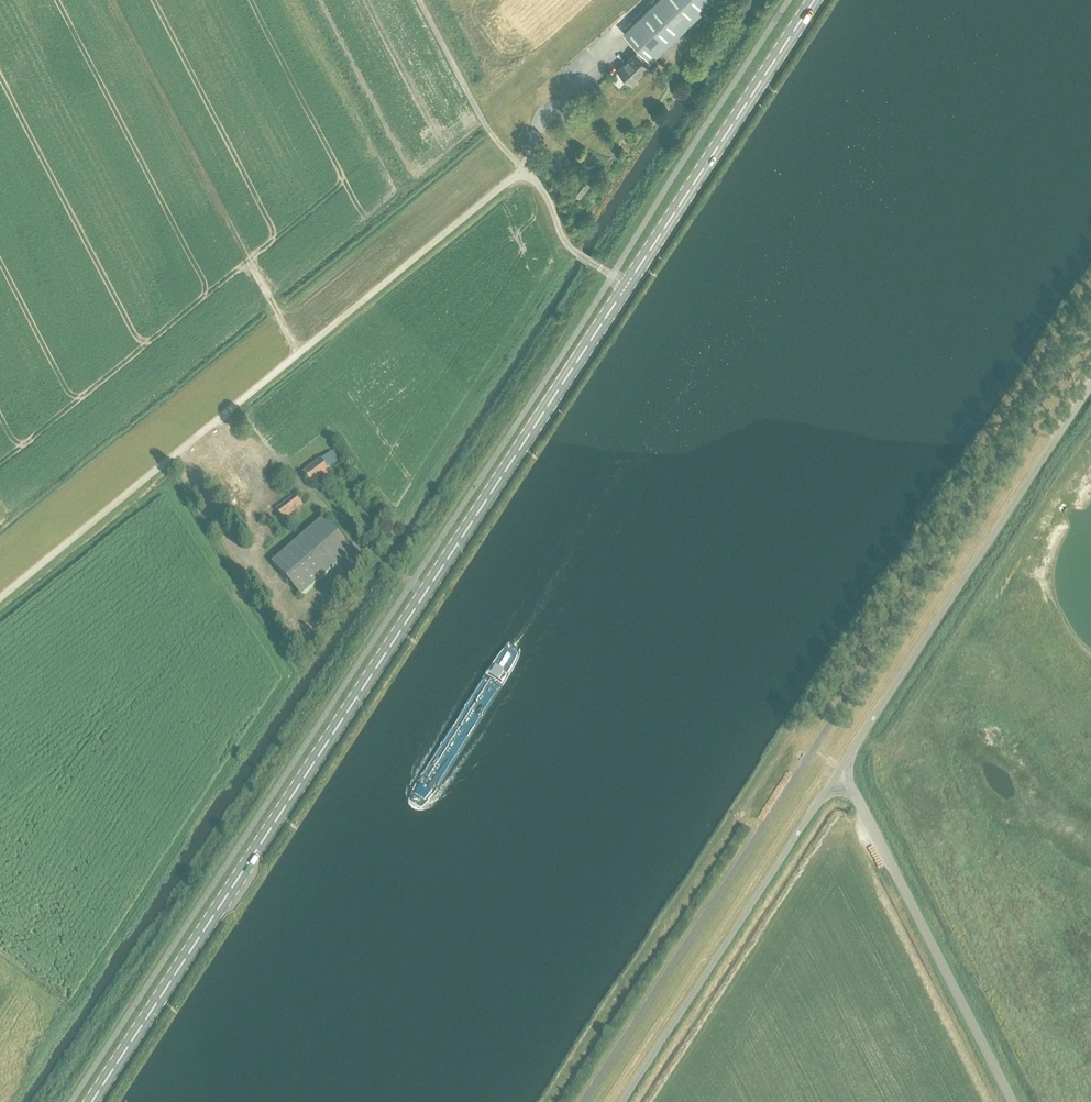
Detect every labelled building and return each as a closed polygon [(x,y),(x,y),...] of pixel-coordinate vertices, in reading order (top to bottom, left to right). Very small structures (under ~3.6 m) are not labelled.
[(715,0),(658,0),(624,32),(640,49),(636,53),(635,53),(619,69),(632,83),(649,67),(647,65),(651,60),(652,61),(715,0)] [(331,473),(342,464),(334,454),(322,462),(320,459),(303,473),(313,486),(324,478),(327,479),(331,476),(330,473),(331,473)] [(283,519),(303,504),(296,495),(277,510),(278,512),(259,527),(272,543),(291,528),(283,519)] [(273,563),(302,596),(353,552),(324,519),(273,563)]
